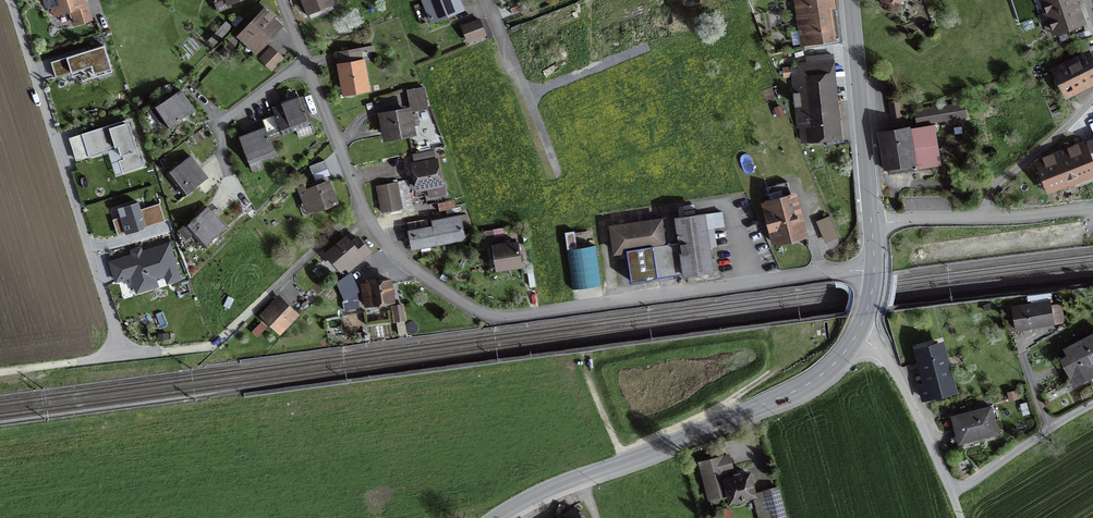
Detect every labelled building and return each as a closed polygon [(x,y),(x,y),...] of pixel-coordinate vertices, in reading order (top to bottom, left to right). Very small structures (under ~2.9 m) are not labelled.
[(55,12),(70,7),(76,23),(88,19),(82,0),(51,0),(55,12)] [(218,10),(228,7),(226,1),(229,0),(215,0),(218,10)] [(309,11),(329,3),(327,0),(305,0),(309,11)] [(431,18),(460,7),(457,0),(424,0),(431,18)] [(801,42),(833,36),(828,6),(832,5),(831,0),(794,0),(801,42)] [(1074,3),(1073,0),(1044,0),(1048,12),(1074,3)] [(1074,3),(1048,12),(1054,31),(1081,22),(1074,3)] [(519,5),(508,8),(510,15),(521,12),(519,5)] [(263,10),(240,34),(256,49),(279,25),(263,10)] [(480,22),(461,28),(465,39),(483,34),(480,22)] [(89,79),(112,72),(104,45),(51,62),(56,77),(86,68),(89,79)] [(271,48),(261,59),(270,68),(280,56),(271,48)] [(366,49),(338,53),(344,92),(364,89),(360,60),(368,59),(366,49)] [(1052,71),(1064,95),(1092,82),(1092,62),(1089,54),(1052,71)] [(797,139),(833,137),(829,67),(792,70),(797,139)] [(426,109),(423,88),(409,91),(412,112),(426,109)] [(151,111),(164,129),(192,109),(179,91),(151,111)] [(282,133),(306,122),(296,97),(271,108),(282,133)] [(897,101),(889,102),(891,117),(900,115),(897,101)] [(963,104),(915,112),(917,122),(964,114),(963,104)] [(386,116),(389,135),(411,132),(408,113),(386,116)] [(128,118),(81,132),(89,156),(107,151),(106,148),(118,145),(121,154),(122,153),(124,158),(119,160),(123,172),(143,166),(128,118)] [(932,126),(884,136),(891,167),(939,157),(932,126)] [(239,137),(249,163),(274,154),(264,128),(239,137)] [(1038,161),(1048,186),(1092,168),(1083,143),(1038,161)] [(168,173),(183,193),(206,176),(191,156),(168,173)] [(309,166),(315,181),(330,175),(325,160),(309,166)] [(413,165),(417,188),(439,184),(435,161),(413,165)] [(382,212),(411,205),(405,181),(377,188),(382,212)] [(315,210),(334,202),(326,182),(307,190),(315,210)] [(758,190),(772,242),(801,235),(787,182),(758,190)] [(121,216),(113,219),(118,235),(165,220),(159,203),(141,208),(138,200),(118,206),(121,216)] [(454,201),(437,204),(439,213),(456,210),(454,201)] [(184,227),(204,247),(225,227),(204,207),(184,227)] [(704,214),(612,228),(616,251),(625,250),(630,281),(659,277),(654,246),(679,242),(684,274),(712,270),(704,214)] [(828,217),(817,222),(825,241),(836,237),(828,217)] [(407,228),(411,249),(464,239),(460,218),(407,228)] [(357,252),(346,238),(327,253),(338,267),(357,252)] [(132,254),(109,261),(115,281),(131,277),(136,293),(159,286),(156,278),(164,275),(167,283),(182,279),(170,241),(143,250),(141,246),(130,249),(132,254)] [(515,243),(492,246),(495,268),(519,265),(515,243)] [(388,280),(361,285),(365,305),(392,300),(388,280)] [(1014,306),(1018,327),(1063,320),(1060,298),(1014,306)] [(294,313),(279,299),(264,315),(279,329),(294,313)] [(400,305),(391,306),(394,322),(403,320),(400,305)] [(1071,378),(1092,366),(1092,336),(1058,354),(1071,378)] [(918,350),(931,395),(952,389),(939,344),(918,350)] [(990,406),(950,416),(957,445),(997,435),(990,406)] [(699,464),(708,499),(736,491),(727,457),(699,464)] [(777,487),(763,491),(770,517),(784,517),(777,487)] [(576,506),(556,517),(583,517),(576,506)]
